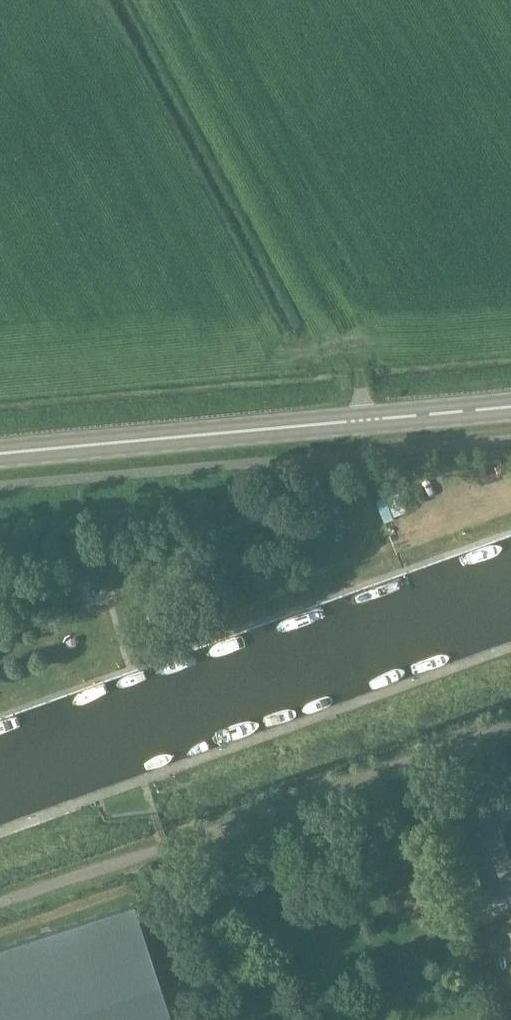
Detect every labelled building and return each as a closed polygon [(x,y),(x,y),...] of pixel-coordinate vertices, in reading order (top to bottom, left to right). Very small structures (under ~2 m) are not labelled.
[(91,595),(101,592),(102,592),(104,589),(102,584),(100,582),(89,585),(87,588),(89,593),(91,595)] [(0,946),(0,1019),(170,1019),(131,903),(0,946)]
